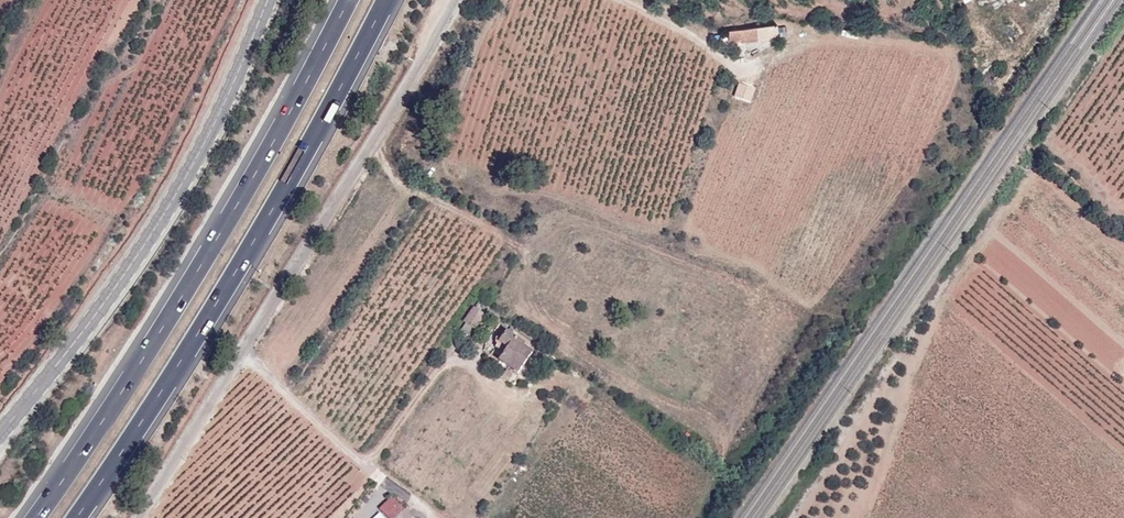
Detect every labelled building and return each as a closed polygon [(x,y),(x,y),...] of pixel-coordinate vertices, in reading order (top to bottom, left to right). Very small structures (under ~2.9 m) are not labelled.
[(727,32),(729,45),(742,44),(742,45),(761,44),(778,40),(777,28),(727,32)] [(735,98),(751,104),(758,89),(742,83),(735,98)] [(782,257),(777,269),(793,275),(798,263),(782,257)] [(466,318),(461,324),(471,332),(476,326),(475,325),(486,311),(474,301),(463,316),(466,318)] [(507,324),(497,336),(506,343),(503,348),(498,354),(517,369),(533,348),(524,340),(526,338),(507,324)] [(503,348),(506,343),(497,336),(494,341),(503,348)] [(394,517),(412,517),(392,497),(384,504),(396,517),(394,517)]
